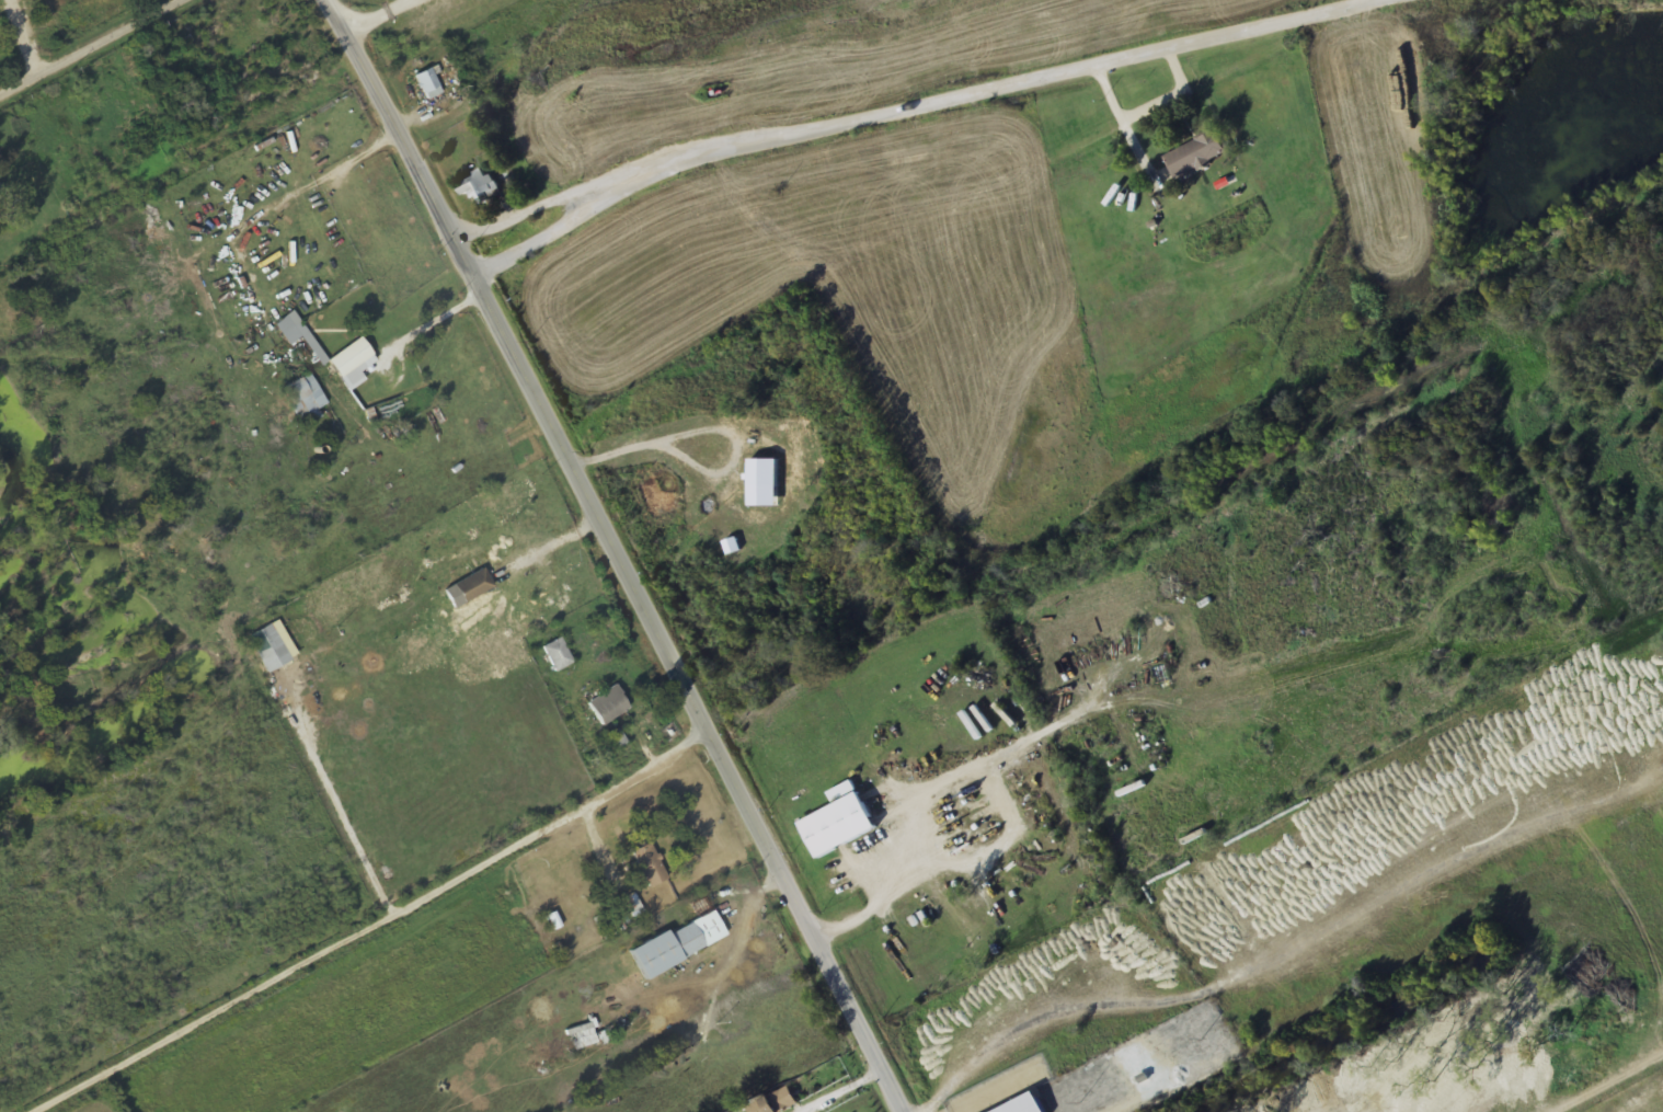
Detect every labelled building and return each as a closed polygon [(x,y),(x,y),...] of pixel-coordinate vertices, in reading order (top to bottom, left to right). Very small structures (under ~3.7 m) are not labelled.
[(414,76),(427,101),(444,92),(431,67),(414,76)] [(1173,180),(1228,155),(1217,130),(1162,154),(1173,180)] [(462,197),(473,192),(481,207),(500,197),(485,169),(455,185),(462,197)] [(372,356),(360,338),(326,360),(294,311),(273,325),(286,346),(300,336),(320,367),(328,362),(338,378),(372,356)] [(284,387),(302,427),(322,418),(318,408),(325,405),(311,374),(284,387)] [(493,589),(483,569),(443,589),(452,609),(493,589)] [(555,672),(572,663),(561,638),(543,646),(555,672)] [(587,702),(600,725),(629,709),(616,686),(587,702)] [(816,858),(876,830),(859,793),(799,820),(816,858)] [(648,888),(667,879),(649,842),(630,851),(648,888)] [(629,949),(643,977),(726,937),(713,911),(667,933),(666,931),(629,949)] [(588,1023),(566,1030),(573,1050),(595,1042),(588,1023)] [(1144,1066),(1136,1052),(1126,1057),(1134,1072),(1144,1066)] [(789,1095),(763,1095),(763,1111),(789,1111),(789,1095)]
